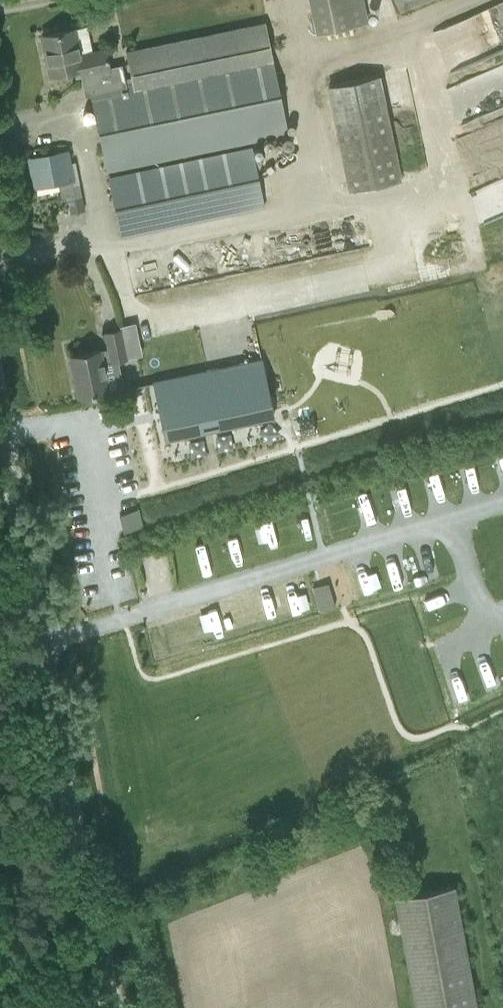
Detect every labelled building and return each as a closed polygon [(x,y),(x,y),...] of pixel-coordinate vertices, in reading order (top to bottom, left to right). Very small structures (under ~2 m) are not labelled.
[(361,0),(310,0),(318,33),(367,22),(361,0)] [(42,36),(50,75),(75,69),(76,75),(87,73),(107,171),(287,133),(264,21),(124,51),(130,77),(123,79),(120,64),(108,67),(105,50),(78,56),(73,29),(42,36)] [(325,86),(347,191),(400,179),(378,75),(325,86)] [(109,178),(121,237),(263,207),(251,148),(109,178)] [(65,150),(30,157),(36,186),(71,179),(65,150)] [(80,196),(67,198),(70,212),(83,209),(80,196)] [(104,333),(107,348),(69,356),(78,397),(108,391),(103,363),(126,359),(120,329),(104,333)] [(169,378),(182,436),(239,424),(232,389),(265,382),(261,359),(169,378)] [(492,454),(494,473),(502,473),(502,453),(492,454)] [(467,496),(482,492),(474,466),(460,470),(467,496)] [(427,473),(432,498),(441,497),(436,471),(427,473)] [(399,512),(409,510),(404,487),(394,489),(399,512)] [(355,499),(360,522),(375,520),(370,497),(355,499)] [(137,510),(124,513),(125,514),(129,529),(129,530),(141,527),(137,510)] [(275,523),(255,528),(261,550),(281,545),(275,523)] [(184,550),(191,571),(210,565),(204,544),(184,550)] [(312,585),(318,609),(336,605),(331,581),(312,585)] [(284,613),(305,612),(303,590),(283,592),(284,613)] [(238,603),(221,609),(229,634),(246,629),(238,603)] [(413,1007),(477,1007),(454,885),(393,897),(413,1007)]
